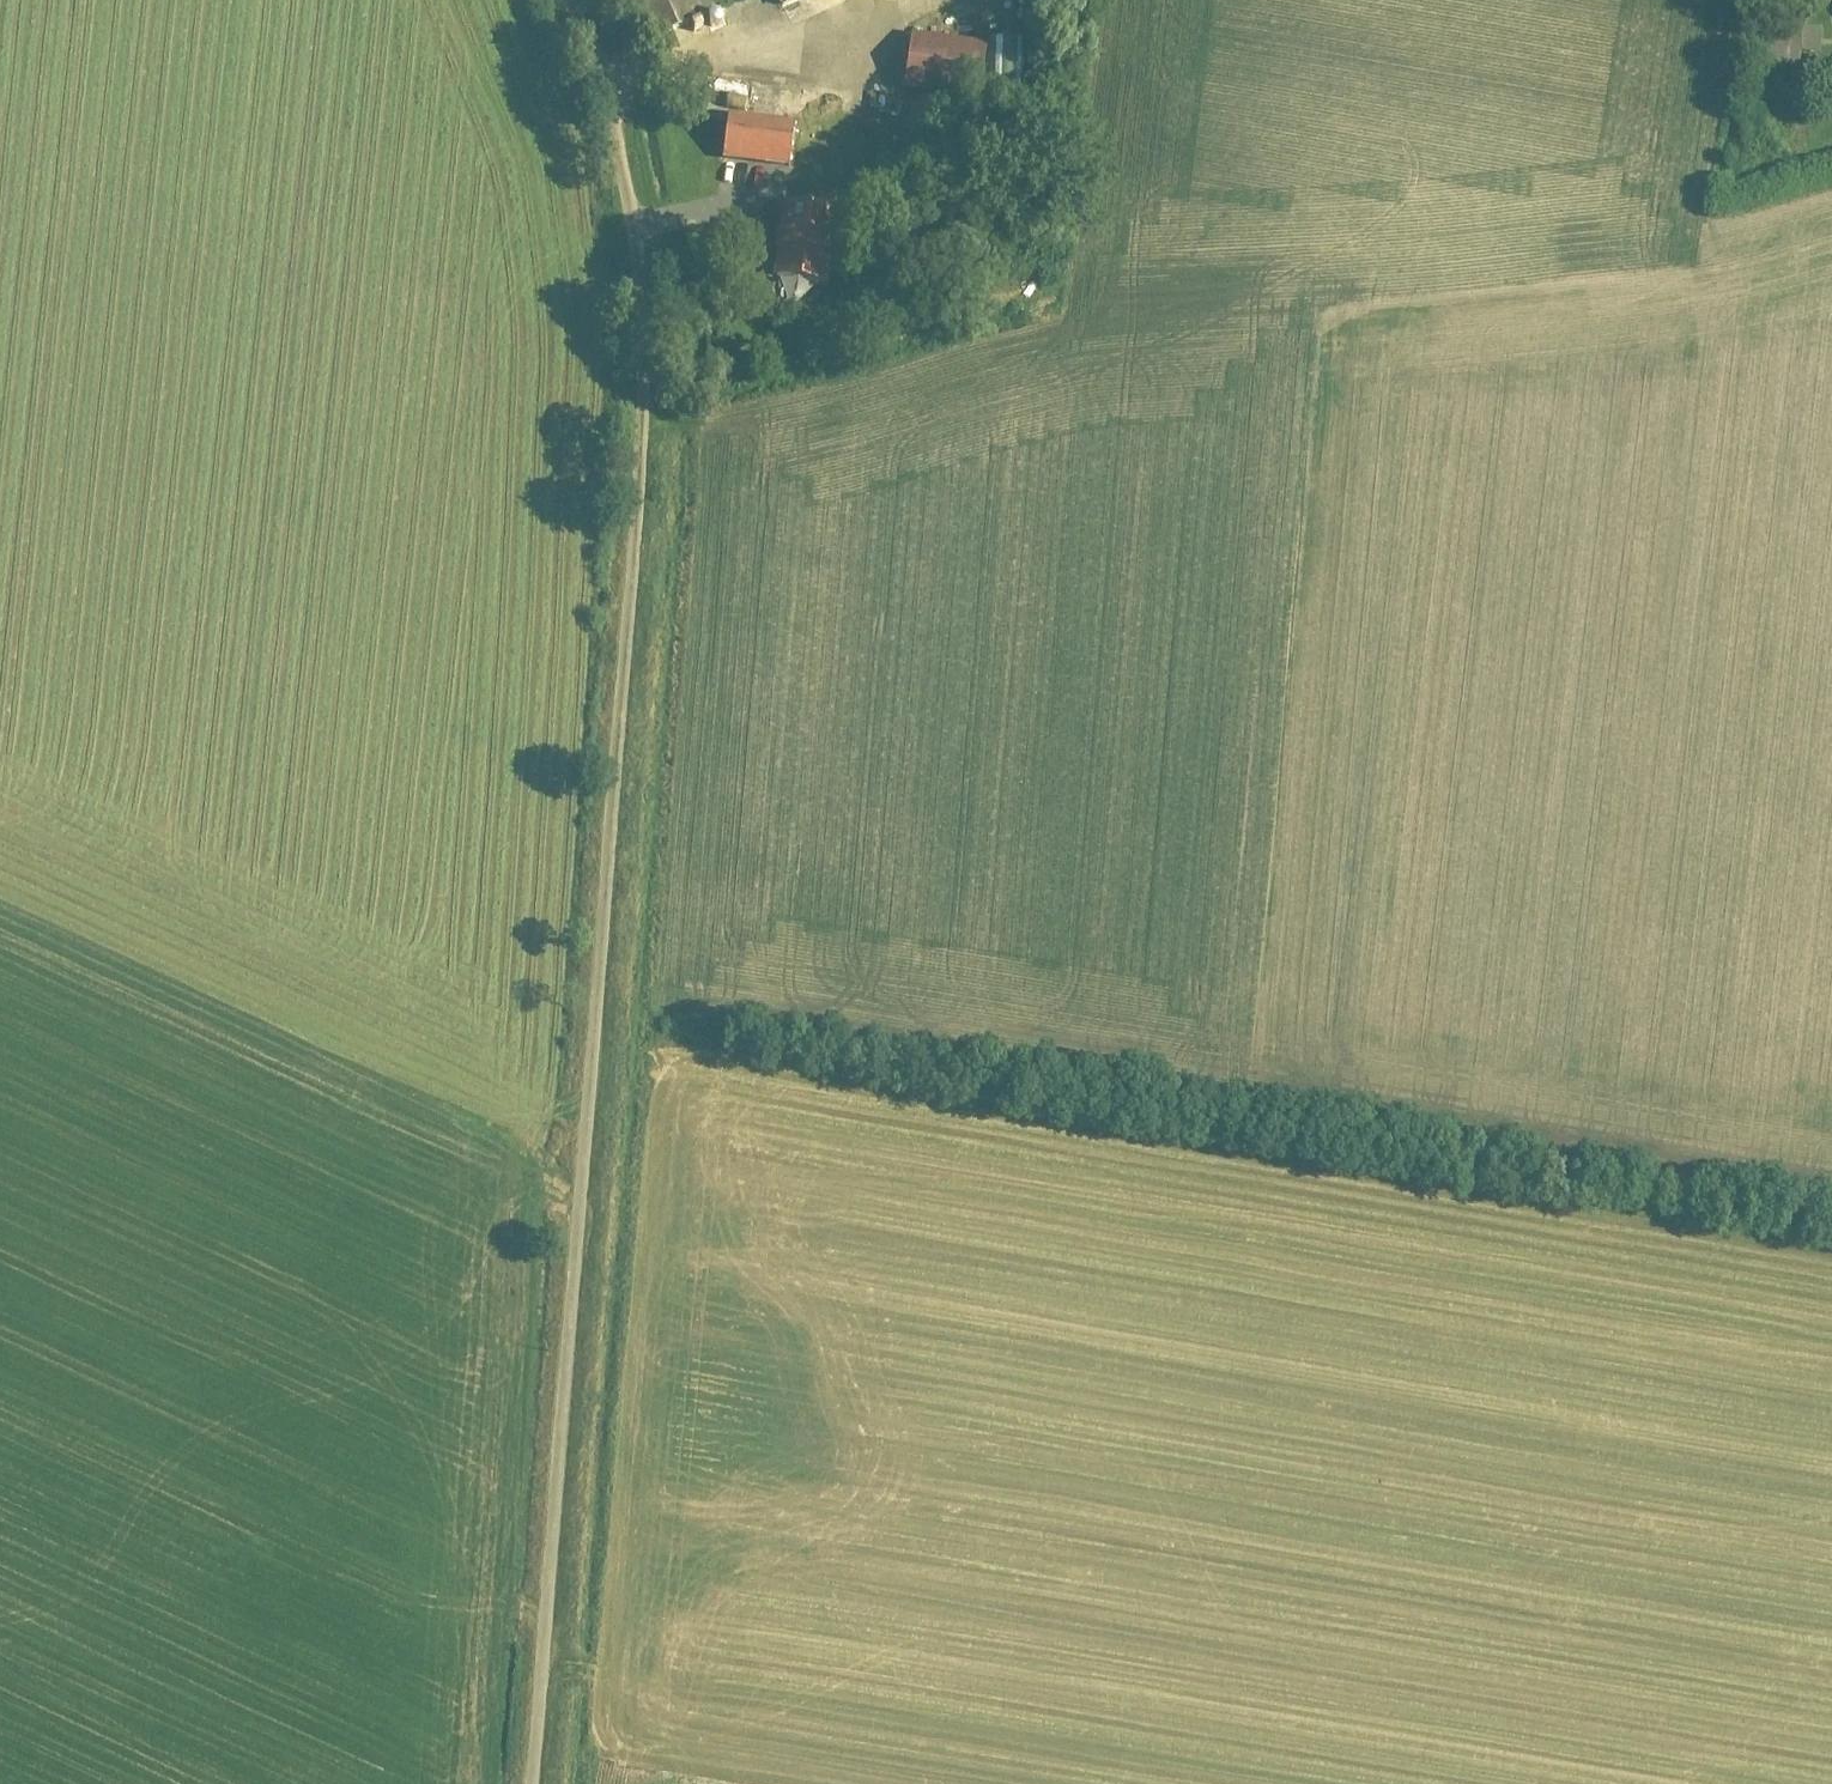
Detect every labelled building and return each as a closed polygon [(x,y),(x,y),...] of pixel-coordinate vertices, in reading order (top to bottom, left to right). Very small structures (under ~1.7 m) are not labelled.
[(636,40),(697,13),(692,0),(618,0),(636,40)] [(918,42),(911,86),(988,99),(995,56),(918,42)] [(723,159),(788,167),(793,128),(728,119),(723,159)] [(774,279),(821,286),(832,216),(785,209),(774,279)]
